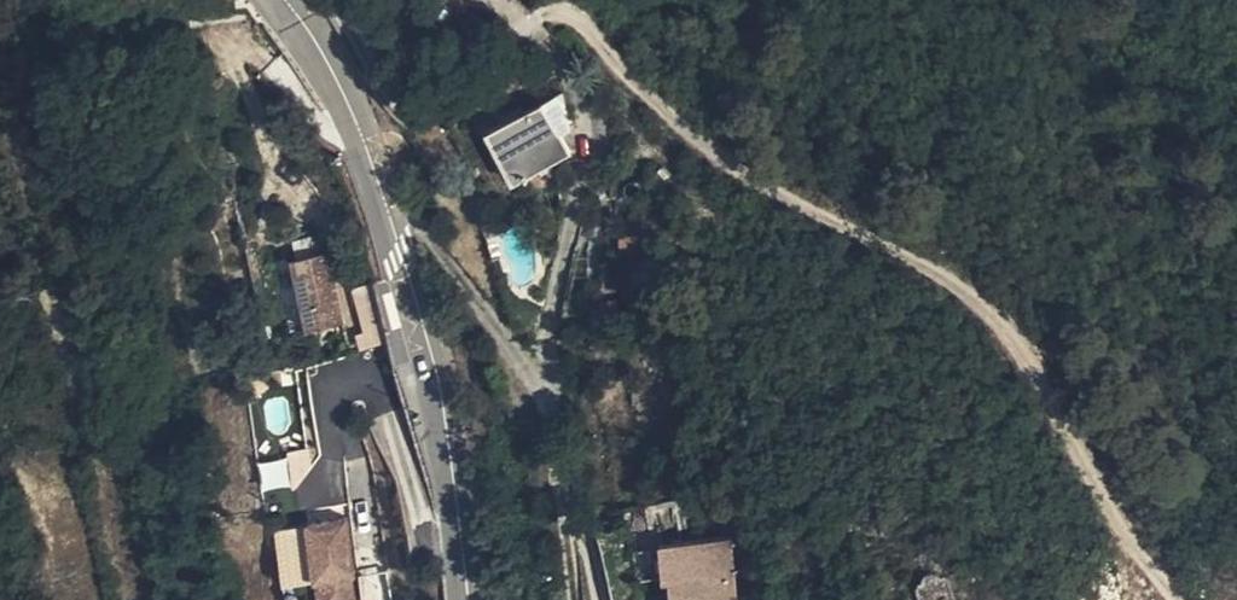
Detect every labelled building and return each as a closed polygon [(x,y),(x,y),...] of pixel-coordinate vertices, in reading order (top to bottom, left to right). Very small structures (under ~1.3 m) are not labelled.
[(548,82),(563,112),(573,106),(585,101),(570,71),(548,82)] [(548,82),(494,110),(510,139),(563,112),(548,82)] [(573,106),(563,112),(510,139),(522,163),(586,131),(573,106)] [(336,251),(299,257),(310,327),(347,321),(336,251)] [(390,313),(384,297),(369,302),(374,318),(390,313)] [(395,336),(380,341),(384,353),(399,347),(395,336)] [(262,486),(285,482),(283,466),(260,469),(262,486)] [(344,580),(359,578),(361,599),(385,599),(377,519),(338,523),(344,580)] [(733,531),(659,539),(664,576),(670,575),(673,599),(741,599),(733,531)] [(344,580),(346,599),(361,599),(359,578),(344,580)]
